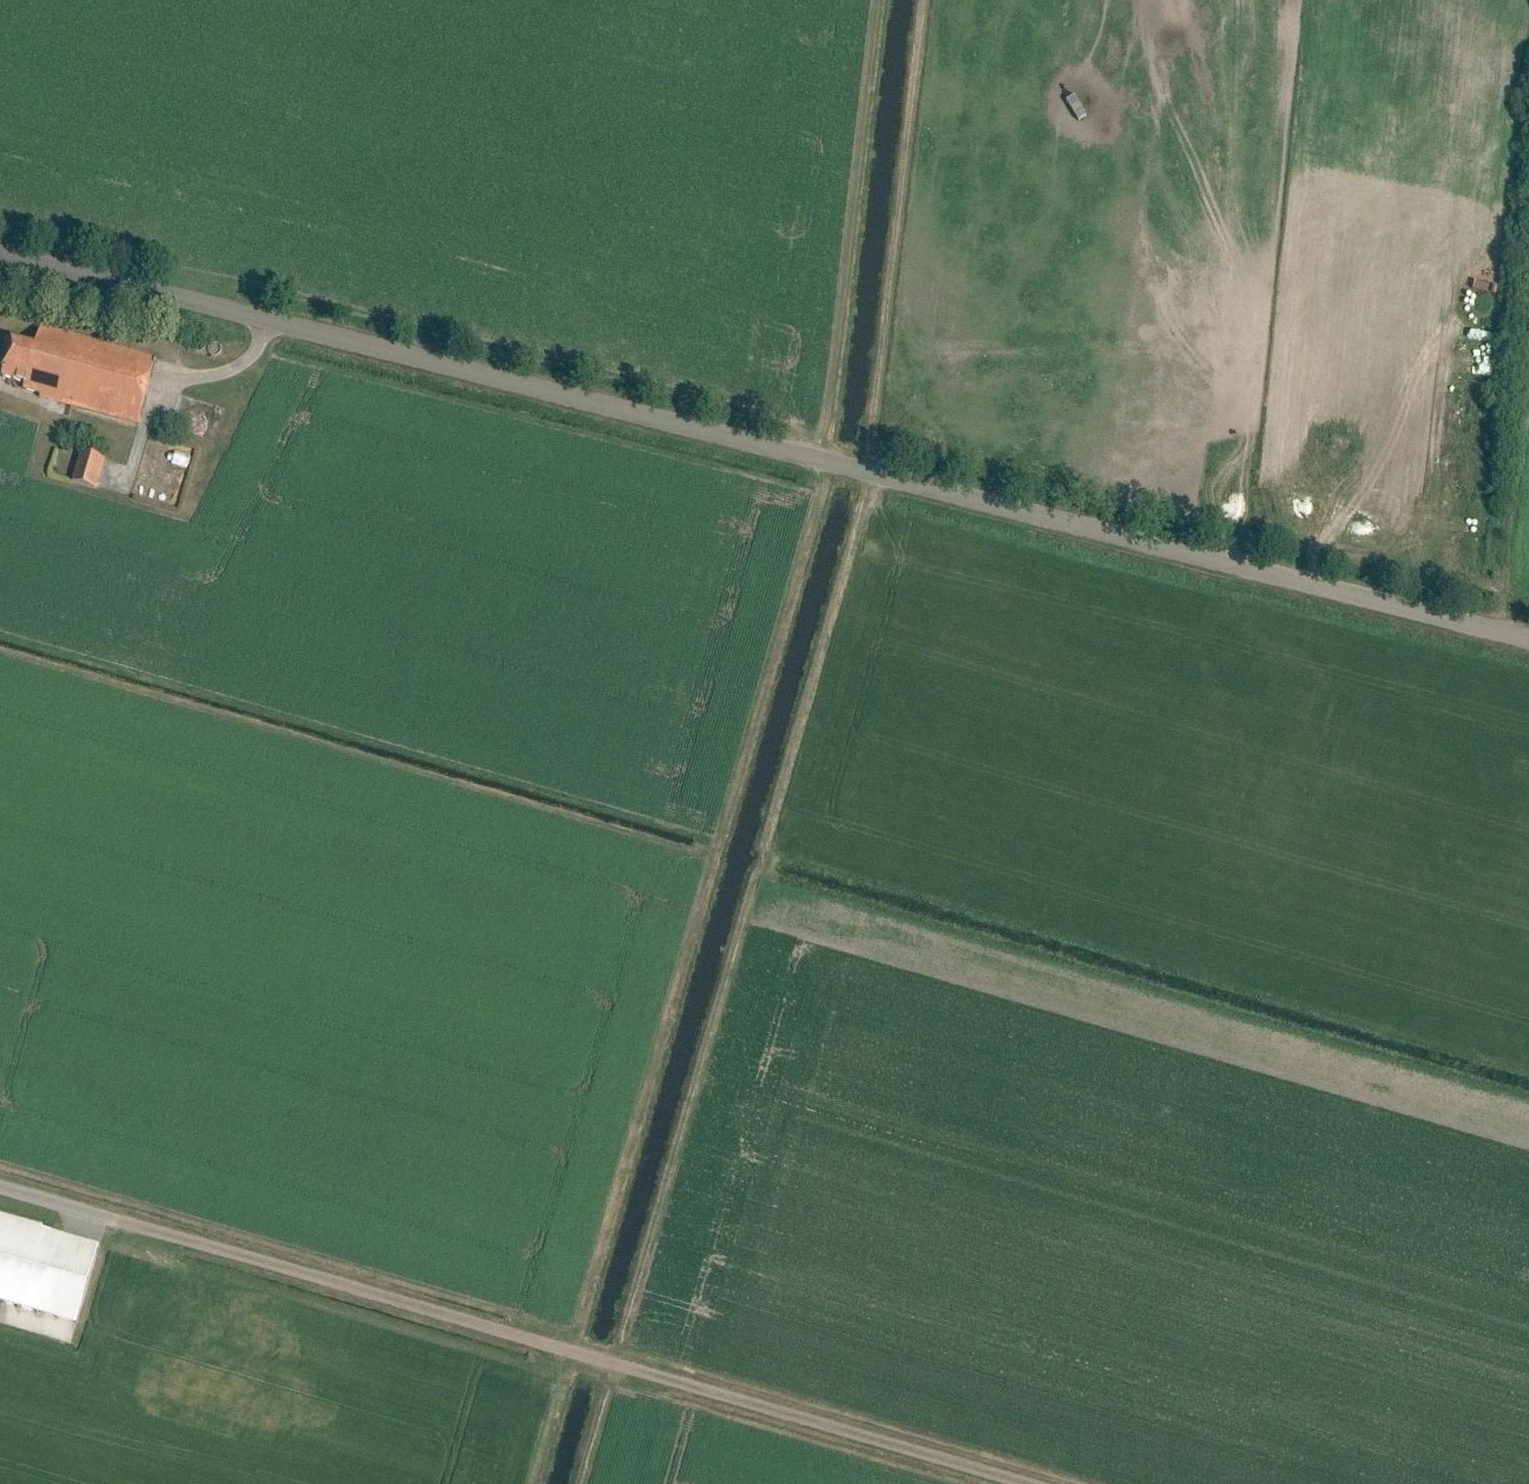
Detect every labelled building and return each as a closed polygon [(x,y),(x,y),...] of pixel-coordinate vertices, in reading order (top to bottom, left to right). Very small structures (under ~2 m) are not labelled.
[(42,396),(41,399),(137,426),(139,426),(157,360),(155,360),(41,329),(36,348),(13,341),(3,378),(26,385),(24,391),(42,396)] [(97,490),(106,459),(80,452),(72,483),(97,490)] [(39,1315),(62,1238),(0,1220),(0,1303),(39,1315)]
